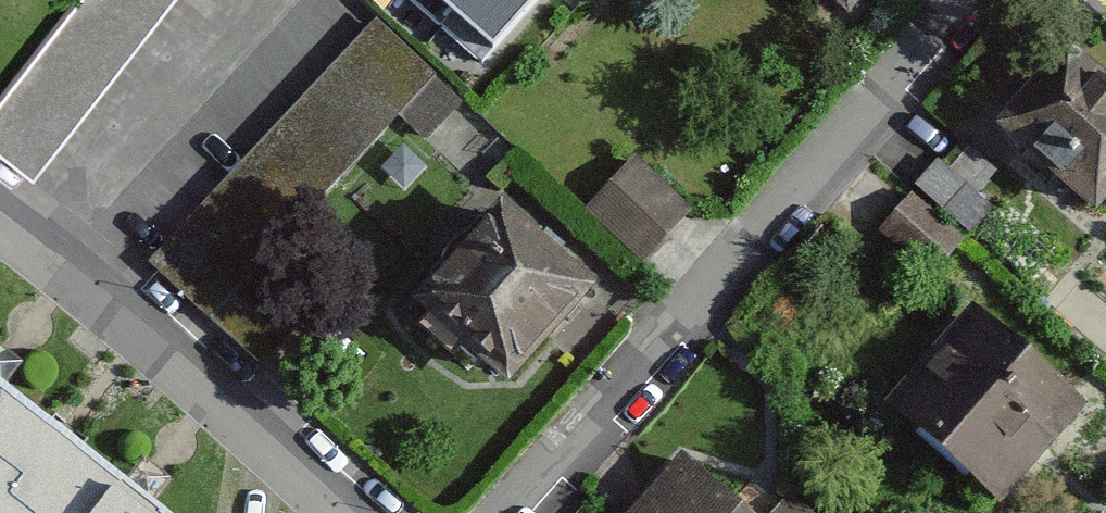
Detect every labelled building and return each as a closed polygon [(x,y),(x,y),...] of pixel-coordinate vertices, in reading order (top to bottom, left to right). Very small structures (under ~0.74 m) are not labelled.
[(0,97),(0,150),(33,176),(170,0),(76,0),(0,97)] [(491,48),(534,0),(436,0),(491,48)] [(845,13),(857,0),(831,0),(845,13)] [(456,100),(373,22),(149,262),(262,366),(308,320),(255,275),(397,114),(422,137),(456,100)] [(1093,214),(1105,199),(1105,84),(1067,48),(996,126),(1093,214)] [(686,208),(632,158),(585,209),(639,259),(686,208)] [(959,238),(907,195),(875,233),(926,277),(959,238)] [(593,288),(499,204),(412,301),(505,385),(593,288)] [(965,322),(873,241),(789,336),(841,383),(856,366),(895,400),(965,322)] [(57,446),(40,433),(0,402),(0,512),(6,512),(57,446)] [(990,406),(919,485),(951,512),(1059,512),(1082,488),(990,406)] [(57,446),(6,512),(144,512),(134,505),(121,495),(74,459),(57,446)] [(681,458),(630,512),(740,512),(681,458)]
